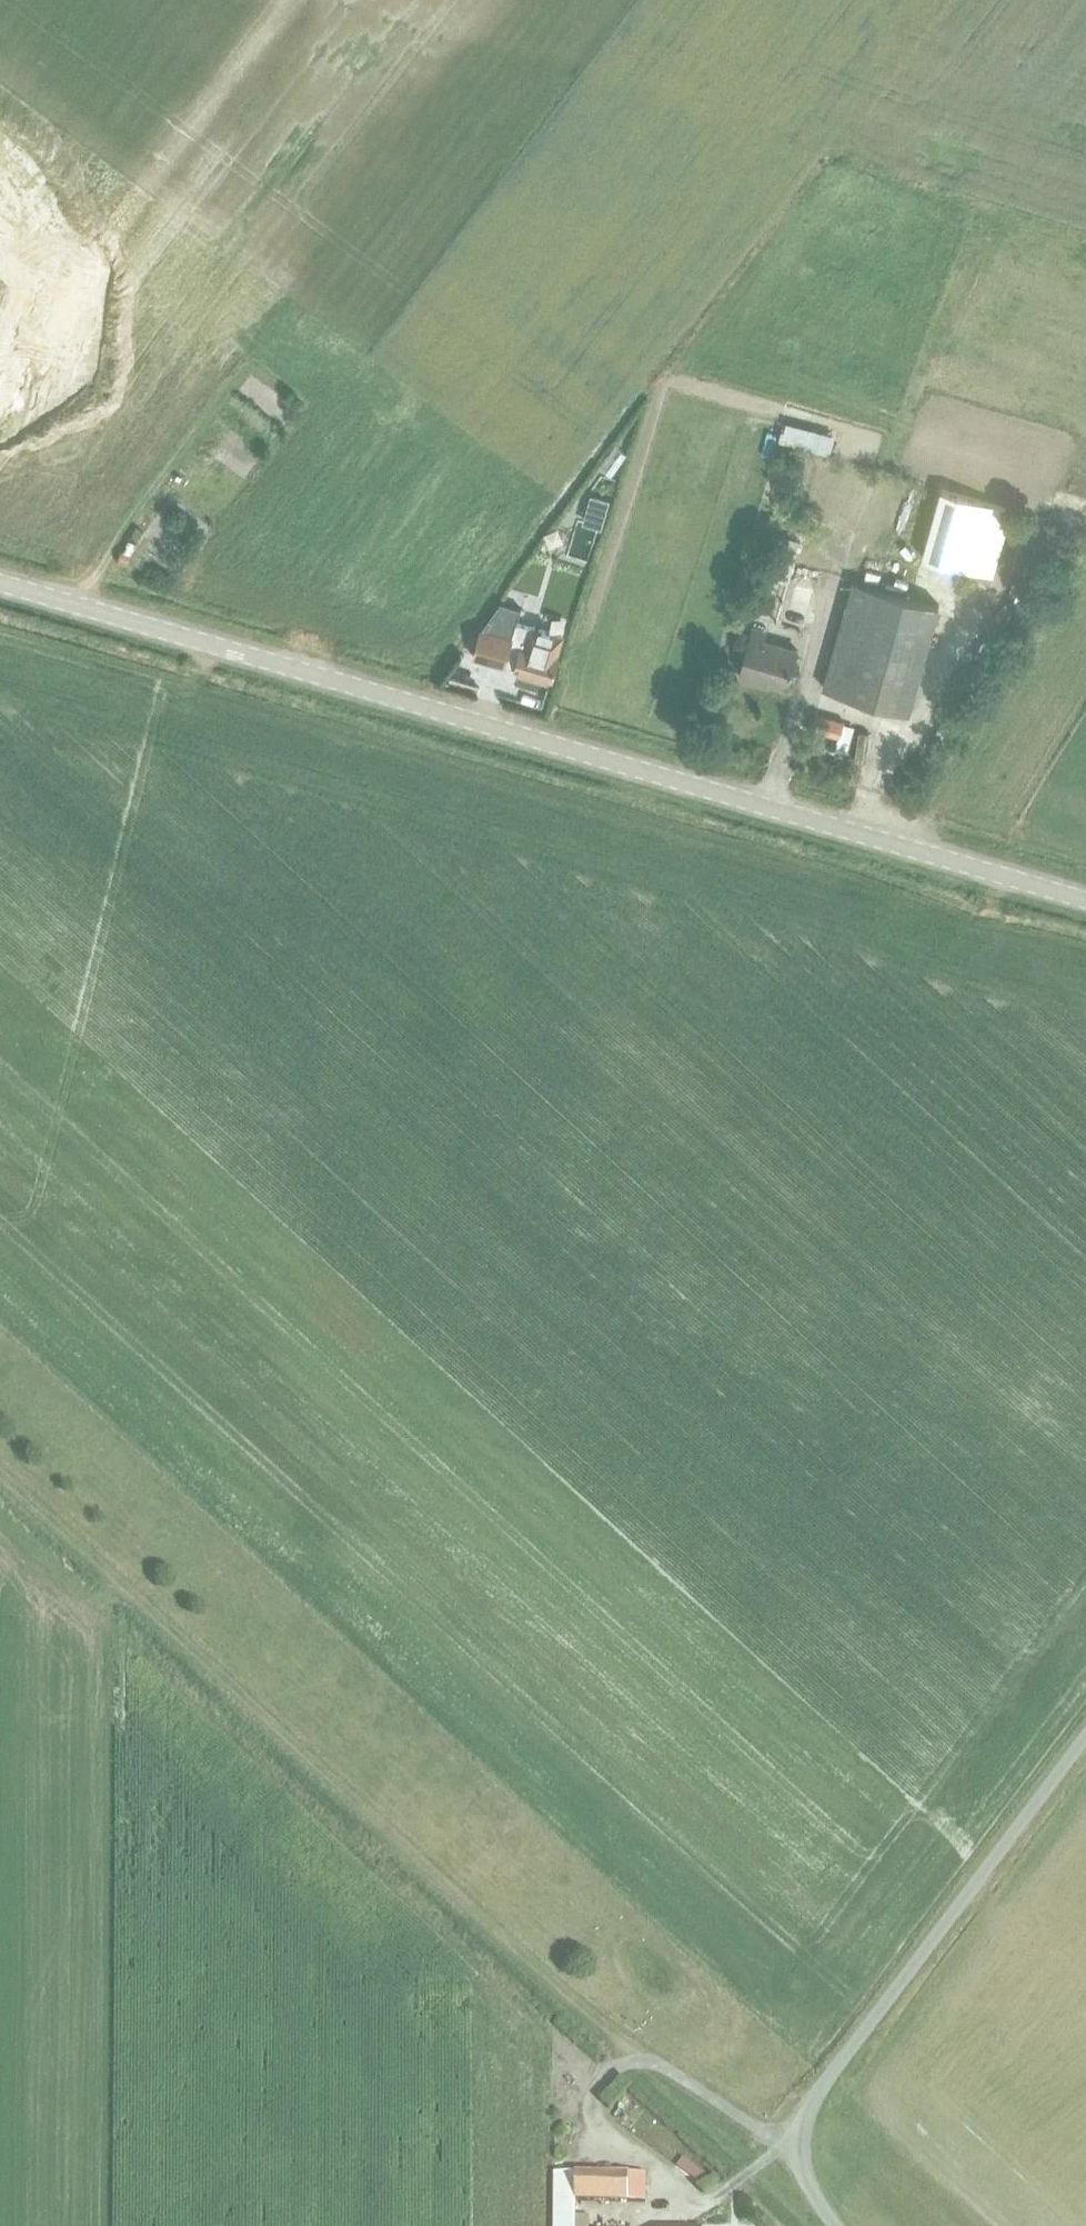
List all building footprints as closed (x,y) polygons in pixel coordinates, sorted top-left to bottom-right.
[(835,448),(839,427),(816,423),(813,443),(835,448)] [(596,489),(588,517),(604,522),(612,494),(596,489)] [(1012,509),(940,489),(922,556),(994,577),(1012,509)] [(798,546),(775,539),(765,577),(788,583),(798,546)] [(934,602),(854,580),(824,687),(903,710),(934,602)] [(475,656),(506,665),(516,667),(558,679),(564,657),(561,656),(567,635),(520,621),(525,606),(503,600),(482,628),(475,656)] [(758,678),(787,686),(798,650),(763,640),(766,632),(753,629),(740,676),(757,681),(758,678)] [(811,728),(840,737),(844,721),(816,713),(811,728)] [(687,2155),(680,2167),(702,2180),(709,2168),(687,2155)] [(646,2175),(554,2173),(553,2225),(575,2225),(576,2201),(646,2202),(646,2175)]
